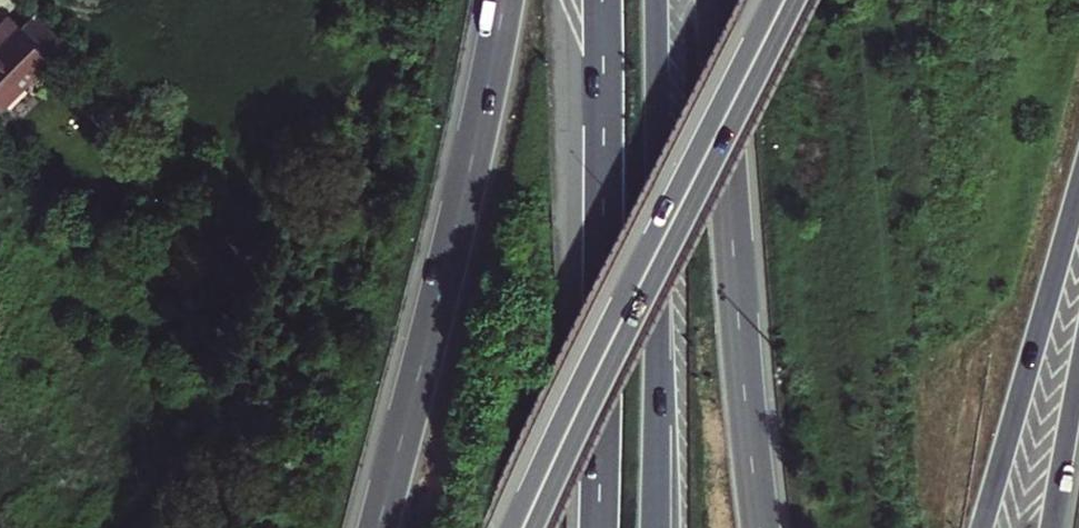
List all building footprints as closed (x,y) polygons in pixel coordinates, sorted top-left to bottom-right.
[(46,55),(7,13),(0,20),(0,98),(46,55)]
